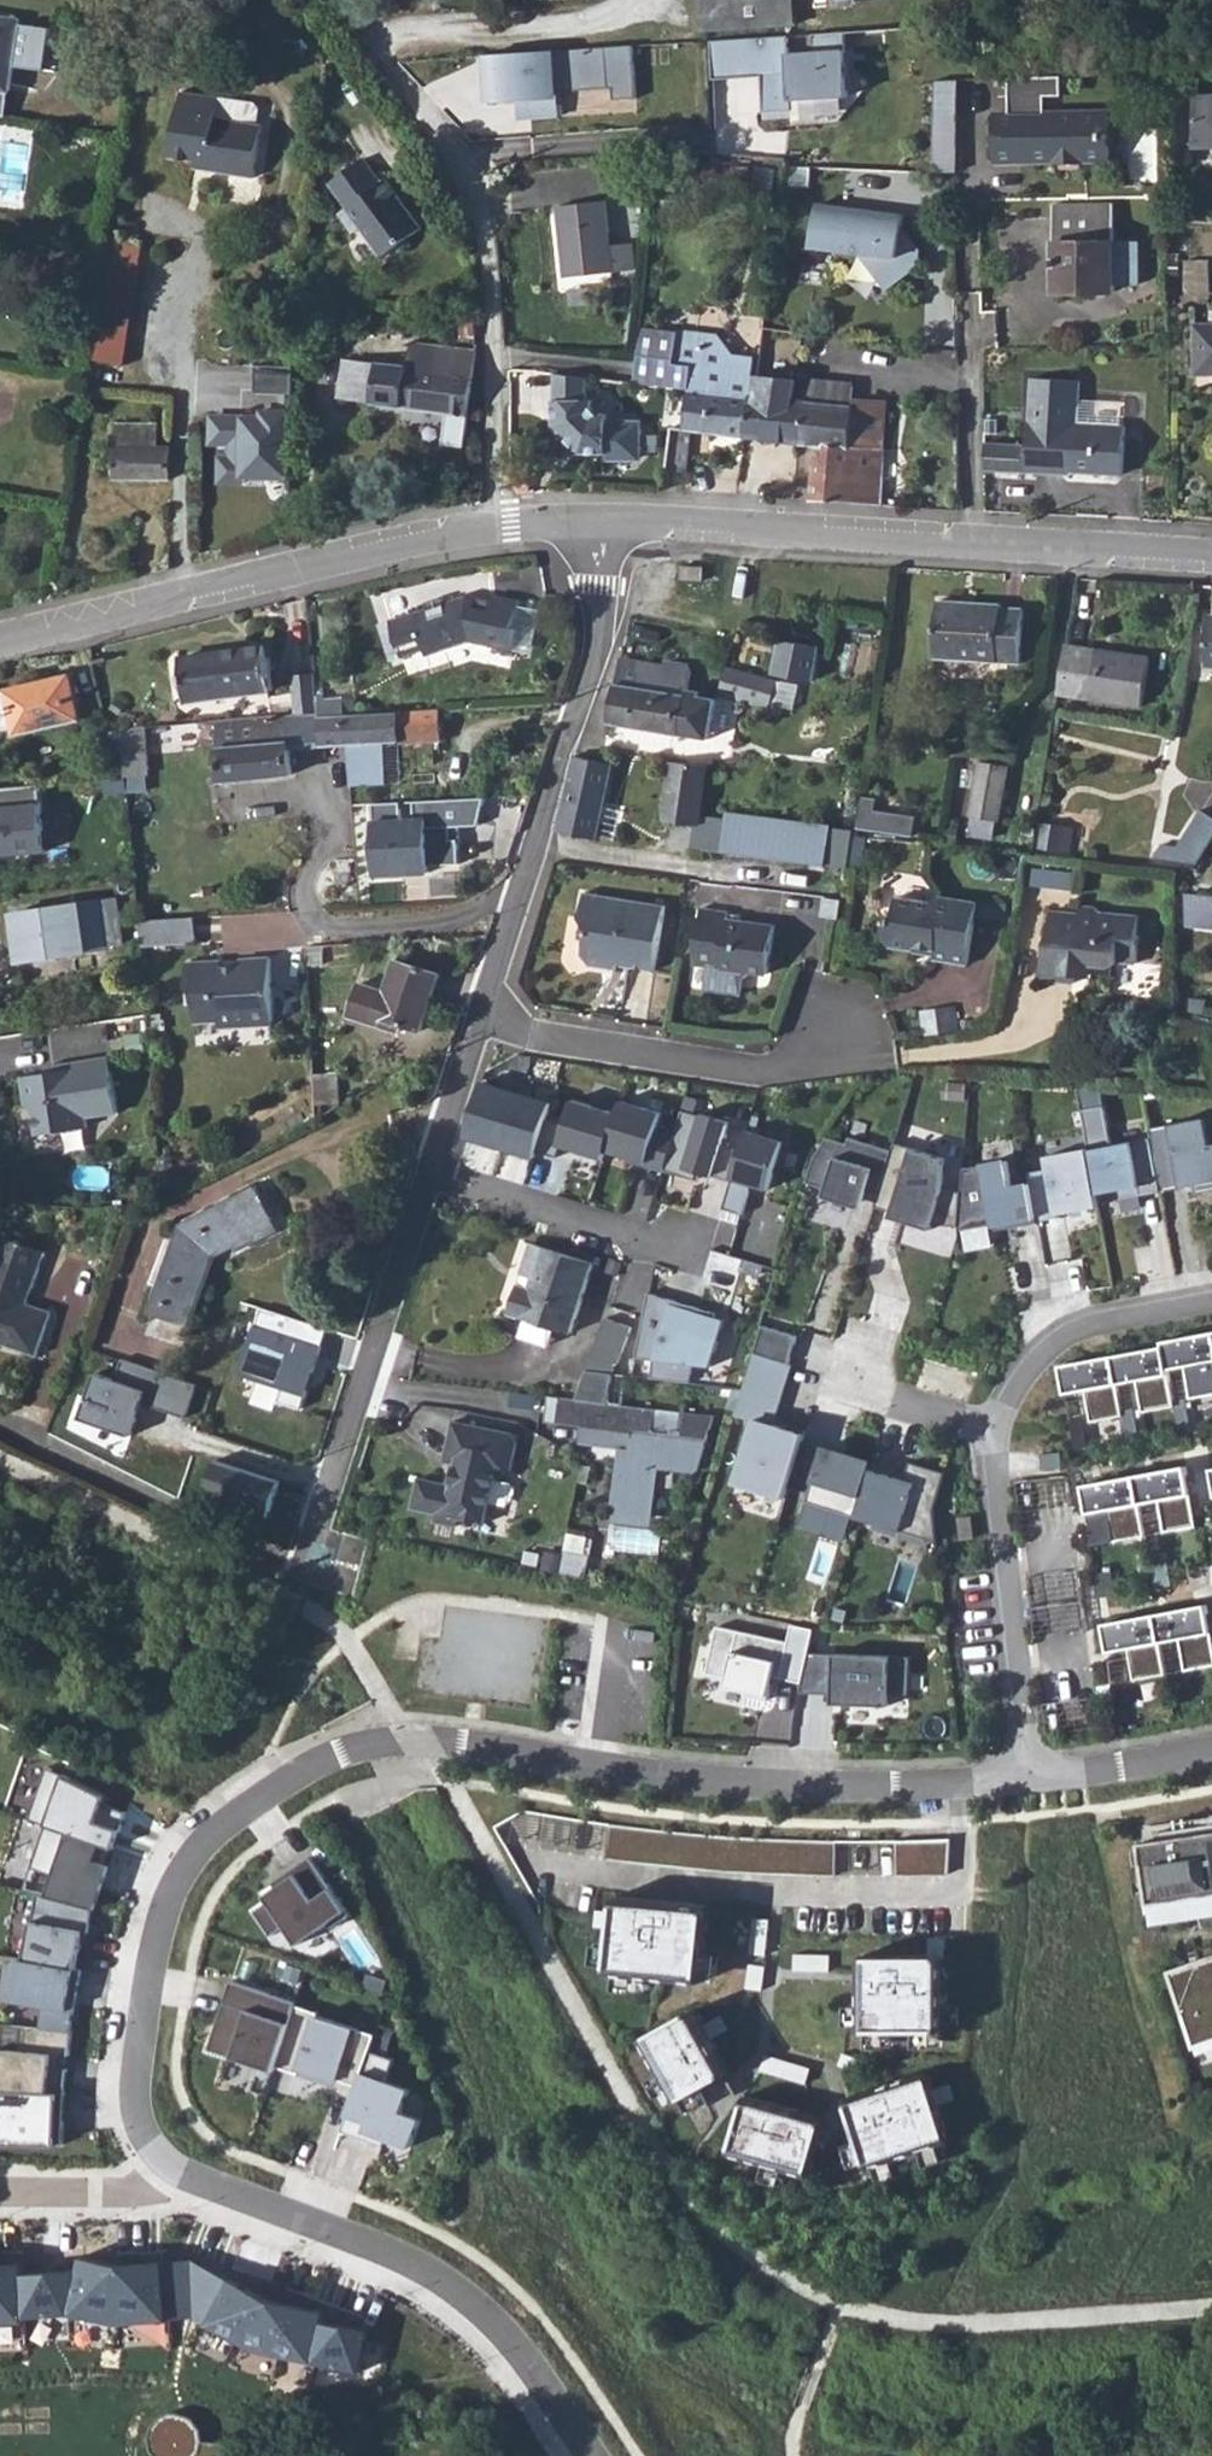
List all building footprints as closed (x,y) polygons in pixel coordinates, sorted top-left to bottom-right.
[(702,30),(793,23),(791,0),(701,0),(702,30)] [(5,119),(12,66),(39,69),(45,28),(19,25),(20,18),(0,15),(0,118),(5,119)] [(786,36),(706,38),(710,79),(762,75),(763,109),(793,106),(790,96),(847,92),(843,31),(811,34),(812,46),(786,48),(786,36)] [(631,45),(482,50),(484,101),(518,100),(520,119),(562,113),(561,94),(613,87),(614,97),(635,95),(631,45)] [(1050,77),(996,79),(997,99),(1050,97),(1050,77)] [(924,114),(925,119),(925,171),(937,171),(951,171),(950,119),(951,80),(924,81),(924,114)] [(258,103),(221,98),(181,92),(170,164),(211,170),(211,178),(272,188),(280,131),(259,128),(262,109),(258,103)] [(1192,146),(1211,146),(1211,93),(1191,93),(1192,146)] [(1099,112),(984,115),(985,164),(1044,162),(1058,147),(1073,161),(1100,160),(1099,112)] [(380,182),(362,157),(329,183),(346,207),(339,212),(353,231),(360,226),(382,255),(420,227),(385,178),(380,182)] [(685,180),(747,182),(747,164),(686,161),(685,180)] [(557,204),(564,274),(634,266),(631,241),(610,244),(605,199),(557,204)] [(893,213),(807,202),(802,244),(850,250),(879,286),(911,260),(912,250),(892,225),(893,213)] [(1053,202),(1052,290),(1112,288),(1112,282),(1136,282),(1136,240),(1112,239),(1112,202),(1053,202)] [(107,239),(89,359),(124,365),(141,244),(107,239)] [(1211,291),(1211,281),(1211,259),(1189,259),(1189,291),(1211,291)] [(1197,371),(1211,371),(1211,321),(1195,322),(1197,371)] [(677,385),(747,392),(749,372),(750,365),(751,354),(726,351),(705,326),(672,322),(671,330),(635,326),(630,357),(627,379),(677,385)] [(467,415),(475,350),(409,341),(405,366),(340,356),(337,397),(446,412),(442,443),(462,446),(467,415)] [(290,393),(291,366),(252,365),(252,393),(290,393)] [(747,392),(742,433),(799,438),(801,399),(787,397),(789,370),(750,365),(749,372),(747,392)] [(585,374),(552,370),(552,425),(575,448),(579,444),(586,452),(606,452),(606,459),(633,459),(644,449),(643,429),(633,419),(608,418),(608,412),(599,412),(592,405),(592,397),(585,396),(585,374)] [(1081,379),(1033,376),(1030,445),(1005,444),(1004,470),(1073,473),(1073,470),(1126,472),(1127,424),(1079,422),(1081,379)] [(681,427),(690,427),(742,433),(747,392),(677,385),(676,394),(684,395),(681,427)] [(883,407),(847,404),(801,399),(799,438),(814,440),(809,498),(880,504),(882,447),(882,415),(883,407)] [(287,477),(289,412),(261,412),(261,417),(209,417),(208,443),(229,443),(229,458),(218,458),(218,500),(241,499),(242,476),(287,477)] [(115,445),(157,446),(157,426),(115,424),(115,445)] [(667,467),(685,470),(690,427),(681,427),(671,425),(667,467)] [(1004,470),(1005,444),(981,442),(982,469),(1004,470)] [(116,476),(169,477),(169,475),(171,446),(157,446),(115,445),(116,476)] [(716,599),(732,600),(733,587),(717,586),(716,599)] [(391,622),(402,657),(423,650),(425,655),(471,641),(512,649),(517,628),(512,628),(517,601),(494,597),(494,601),(469,596),(391,622)] [(999,604),(948,602),(936,601),(934,626),(932,658),(939,659),(1018,663),(1021,610),(999,608),(999,604)] [(402,657),(391,622),(378,626),(389,661),(402,657)] [(774,675),(812,682),(819,648),(781,641),(774,675)] [(1058,694),(1142,707),(1149,660),(1065,646),(1058,694)] [(181,658),(185,700),(271,690),(267,647),(181,658)] [(608,722),(707,738),(713,700),(688,695),(691,671),(618,659),(608,722)] [(719,695),(743,701),(750,674),(733,670),(725,668),(719,695)] [(743,701),(768,708),(774,680),(750,674),(743,701)] [(80,718),(70,676),(6,690),(8,696),(0,697),(0,729),(14,726),(15,733),(80,718)] [(775,701),(793,708),(802,684),(784,677),(775,701)] [(318,711),(315,678),(290,681),(293,713),(318,711)] [(214,720),(220,780),(290,773),(289,747),(440,740),(439,709),(318,713),(318,711),(293,713),(289,714),(214,720)] [(123,776),(125,791),(151,789),(148,773),(150,773),(146,726),(119,729),(123,776)] [(558,830),(595,838),(611,764),(574,757),(558,830)] [(700,826),(707,766),(670,762),(662,821),(700,826)] [(971,833),(991,836),(993,821),(997,821),(1007,767),(980,762),(972,817),(974,817),(971,833)] [(44,850),(40,786),(0,789),(0,855),(44,850)] [(480,799),(371,803),(376,880),(431,874),(428,864),(458,864),(454,829),(479,822),(480,799)] [(860,828),(916,833),(918,808),(862,804),(860,828)] [(1180,845),(1171,860),(1196,864),(1211,838),(1211,817),(1202,810),(1180,845)] [(721,852),(825,866),(830,827),(725,814),(721,852)] [(1154,857),(1171,860),(1180,845),(1164,842),(1154,857)] [(613,963),(626,964),(654,969),(664,903),(584,889),(580,915),(587,927),(582,953),(588,963),(613,967),(613,963)] [(1181,893),(1181,926),(1211,929),(1211,896),(1181,893)] [(927,900),(893,895),(889,919),(882,918),(878,937),(886,947),(911,949),(912,946),(931,949),(930,959),(963,965),(970,917),(973,902),(936,897),(927,900)] [(14,913),(22,960),(108,947),(105,926),(116,924),(112,898),(14,913)] [(1006,907),(973,902),(970,917),(1003,922),(1006,907)] [(773,922),(725,916),(726,910),(698,907),(692,961),(717,964),(722,971),(744,975),(752,970),(767,971),(773,922)] [(1073,977),(1108,981),(1109,968),(1134,972),(1139,943),(1134,939),(1137,922),(1100,919),(1096,913),(1078,912),(1077,920),(1049,917),(1046,944),(1043,946),(1037,984),(1072,988),(1073,977)] [(162,942),(192,941),(190,917),(160,919),(162,942)] [(137,920),(140,944),(162,942),(160,919),(137,920)] [(217,1035),(273,1031),(268,959),(183,964),(185,995),(191,1002),(193,1030),(216,1028),(217,1035)] [(350,1016),(396,1031),(399,1023),(420,1030),(439,973),(395,959),(385,990),(362,982),(350,1016)] [(949,1008),(918,1012),(921,1035),(951,1031),(949,1008)] [(58,1069),(22,1075),(27,1101),(35,1108),(38,1133),(89,1125),(88,1115),(119,1110),(110,1055),(57,1063),(58,1069)] [(317,1102),(340,1100),(338,1070),(315,1071),(317,1102)] [(552,1097),(482,1076),(464,1134),(536,1154),(541,1138),(552,1097)] [(554,1091),(552,1097),(541,1138),(602,1152),(604,1148),(615,1109),(554,1091)] [(620,1095),(615,1109),(604,1148),(667,1169),(678,1128),(656,1123),(660,1108),(620,1095)] [(733,1119),(684,1108),(678,1128),(667,1169),(697,1177),(699,1171),(734,1180),(743,1148),(724,1143),(733,1119)] [(1081,1113),(1088,1150),(1095,1189),(1113,1186),(1114,1193),(1116,1202),(1160,1193),(1160,1192),(1150,1140),(1111,1147),(1103,1108),(1081,1113)] [(1150,1140),(1160,1192),(1188,1187),(1189,1195),(1211,1190),(1211,1146),(1208,1146),(1203,1120),(1148,1130),(1150,1140)] [(734,1180),(727,1205),(746,1211),(754,1184),(774,1187),(786,1139),(749,1128),(743,1148),(734,1180)] [(812,1158),(804,1183),(825,1189),(822,1197),(851,1206),(856,1188),(878,1194),(891,1150),(848,1138),(846,1145),(825,1139),(812,1158)] [(895,1141),(891,1150),(878,1194),(876,1204),(896,1209),(893,1215),(934,1227),(936,1221),(962,1222),(963,1190),(944,1189),(948,1157),(895,1141)] [(1037,1223),(1057,1220),(1057,1217),(1075,1214),(1099,1209),(1095,1189),(1088,1150),(1045,1158),(1047,1172),(1028,1175),(1029,1179),(1036,1219),(1037,1223)] [(1008,1157),(963,1168),(963,1190),(962,1222),(962,1227),(994,1221),(996,1228),(1036,1219),(1029,1179),(1016,1182),(1008,1157)] [(149,1311),(187,1325),(212,1252),(223,1255),(234,1249),(236,1255),(294,1224),(269,1178),(179,1223),(149,1311)] [(0,1235),(0,1236),(0,1344),(35,1356),(50,1312),(26,1303),(44,1251),(0,1235)] [(553,1326),(571,1332),(594,1263),(544,1246),(533,1243),(523,1272),(534,1276),(530,1288),(519,1283),(509,1312),(525,1317),(553,1326)] [(713,1365),(728,1317),(651,1290),(639,1354),(657,1356),(654,1376),(692,1378),(694,1362),(713,1365)] [(332,1325),(264,1306),(242,1371),(285,1386),(281,1399),(303,1405),(332,1325)] [(575,1401),(608,1405),(613,1373),(635,1322),(604,1314),(582,1369),(575,1401)] [(525,1317),(520,1332),(547,1343),(553,1326),(525,1317)] [(1161,1346),(1165,1369),(1185,1365),(1187,1375),(1191,1396),(1211,1392),(1211,1335),(1211,1331),(1160,1341),(1161,1346)] [(1161,1346),(1109,1355),(1115,1383),(1135,1379),(1136,1387),(1141,1411),(1172,1405),(1165,1369),(1161,1346)] [(751,1352),(733,1413),(754,1419),(735,1482),(785,1497),(788,1487),(801,1442),(803,1433),(771,1424),(789,1363),(751,1352)] [(1109,1355),(1057,1364),(1062,1392),(1083,1388),(1084,1395),(1089,1420),(1120,1414),(1115,1383),(1109,1355)] [(97,1371),(82,1413),(133,1432),(144,1399),(190,1415),(199,1383),(125,1356),(116,1377),(97,1371)] [(575,1401),(548,1397),(546,1420),(558,1421),(558,1425),(582,1428),(580,1444),(629,1453),(628,1466),(623,1465),(617,1515),(651,1519),(659,1469),(698,1474),(715,1418),(686,1415),(684,1432),(672,1432),(671,1436),(653,1434),(656,1411),(608,1405),(575,1401)] [(511,1435),(451,1422),(444,1456),(455,1459),(449,1486),(417,1479),(410,1510),(434,1514),(432,1523),(456,1528),(458,1520),(485,1526),(497,1475),(502,1476),(510,1471),(516,1443),(511,1435)] [(870,1462),(801,1442),(788,1487),(808,1493),(805,1501),(855,1516),(858,1505),(870,1462)] [(271,1510),(281,1479),(217,1459),(207,1491),(271,1510)] [(892,1468),(870,1462),(858,1505),(877,1510),(873,1522),(936,1541),(932,1508),(944,1472),(908,1462),(904,1479),(897,1477),(890,1475),(892,1468)] [(1184,1467),(1132,1476),(1137,1504),(1157,1501),(1163,1533),(1195,1527),(1188,1490),(1184,1467)] [(1132,1476),(1080,1486),(1085,1514),(1105,1510),(1106,1515),(1111,1542),(1143,1536),(1137,1504),(1132,1476)] [(972,1515),(958,1517),(961,1541),(975,1538),(972,1515)] [(588,1556),(561,1551),(556,1574),(583,1580),(588,1556)] [(1153,1615),(1158,1642),(1178,1639),(1184,1671),(1211,1666),(1211,1642),(1209,1628),(1205,1605),(1153,1615)] [(1153,1615),(1101,1624),(1106,1652),(1127,1649),(1128,1655),(1133,1680),(1164,1674),(1158,1642),(1153,1615)] [(716,1626),(705,1673),(726,1677),(724,1685),(744,1690),(743,1695),(766,1700),(771,1676),(800,1683),(807,1653),(813,1629),(791,1624),(787,1642),(716,1626)] [(807,1653),(800,1683),(798,1692),(840,1694),(839,1704),(887,1706),(888,1693),(907,1694),(908,1657),(807,1653)] [(103,1842),(114,1848),(121,1829),(96,1819),(105,1793),(47,1772),(30,1818),(67,1831),(103,1842)] [(1154,1924),(1211,1915),(1211,1815),(1169,1822),(1133,1828),(1135,1844),(1141,1844),(1154,1924)] [(834,1876),(836,1842),(759,1839),(710,1836),(675,1832),(612,1825),(607,1859),(676,1867),(745,1873),(834,1876)] [(96,1862),(103,1842),(67,1831),(52,1878),(37,1873),(31,1893),(37,1895),(93,1912),(98,1914),(113,1867),(96,1862)] [(951,1839),(896,1841),(896,1873),(948,1874),(951,1839)] [(269,1901),(254,1912),(271,1935),(284,1927),(298,1946),(347,1910),(310,1859),(263,1893),(269,1901)] [(81,1967),(93,1912),(37,1895),(22,1958),(81,1967)] [(614,1928),(609,1973),(701,1982),(709,1905),(676,1902),(617,1896),(615,1912),(614,1928)] [(948,1956),(946,1956),(929,1956),(862,1956),(862,1982),(862,2031),(948,2030),(948,1956)] [(1166,1972),(1193,2049),(1211,2042),(1211,1956),(1186,1965),(1166,1972)] [(73,2031),(81,1967),(22,1958),(11,1957),(3,1998),(39,2008),(39,2027),(73,2031)] [(280,2068),(300,2009),(232,1986),(210,2050),(278,2073),(280,2068)] [(359,2085),(370,2051),(376,2034),(300,2009),(280,2068),(338,2086),(340,2079),(359,2085)] [(705,2024),(696,2009),(643,2038),(679,2102),(710,2085),(731,2072),(713,2038),(705,2024)] [(73,2031),(39,2027),(22,2025),(19,2050),(0,2049),(0,2089),(4,2089),(59,2092),(67,2092),(73,2031)] [(367,2132),(415,2147),(425,2116),(405,2110),(412,2088),(391,2081),(397,2060),(370,2051),(359,2085),(349,2115),(370,2122),(367,2132)] [(927,2071),(846,2098),(853,2119),(859,2140),(865,2155),(869,2168),(950,2141),(939,2105),(933,2089),(927,2071)] [(60,2144),(59,2092),(4,2089),(2,2142),(60,2144)] [(825,2117),(746,2095),(729,2154),(808,2176),(819,2138),(825,2117)] [(195,2257),(122,2265),(79,2256),(79,2271),(27,2277),(24,2262),(0,2263),(0,2325),(28,2325),(27,2316),(70,2314),(72,2323),(130,2328),(198,2316),(195,2257)] [(364,2374),(370,2327),(321,2313),(234,2282),(195,2257),(198,2316),(238,2342),(280,2355),(317,2363),(364,2374)] [(156,2412),(154,2455),(202,2455),(204,2414),(156,2412)]
